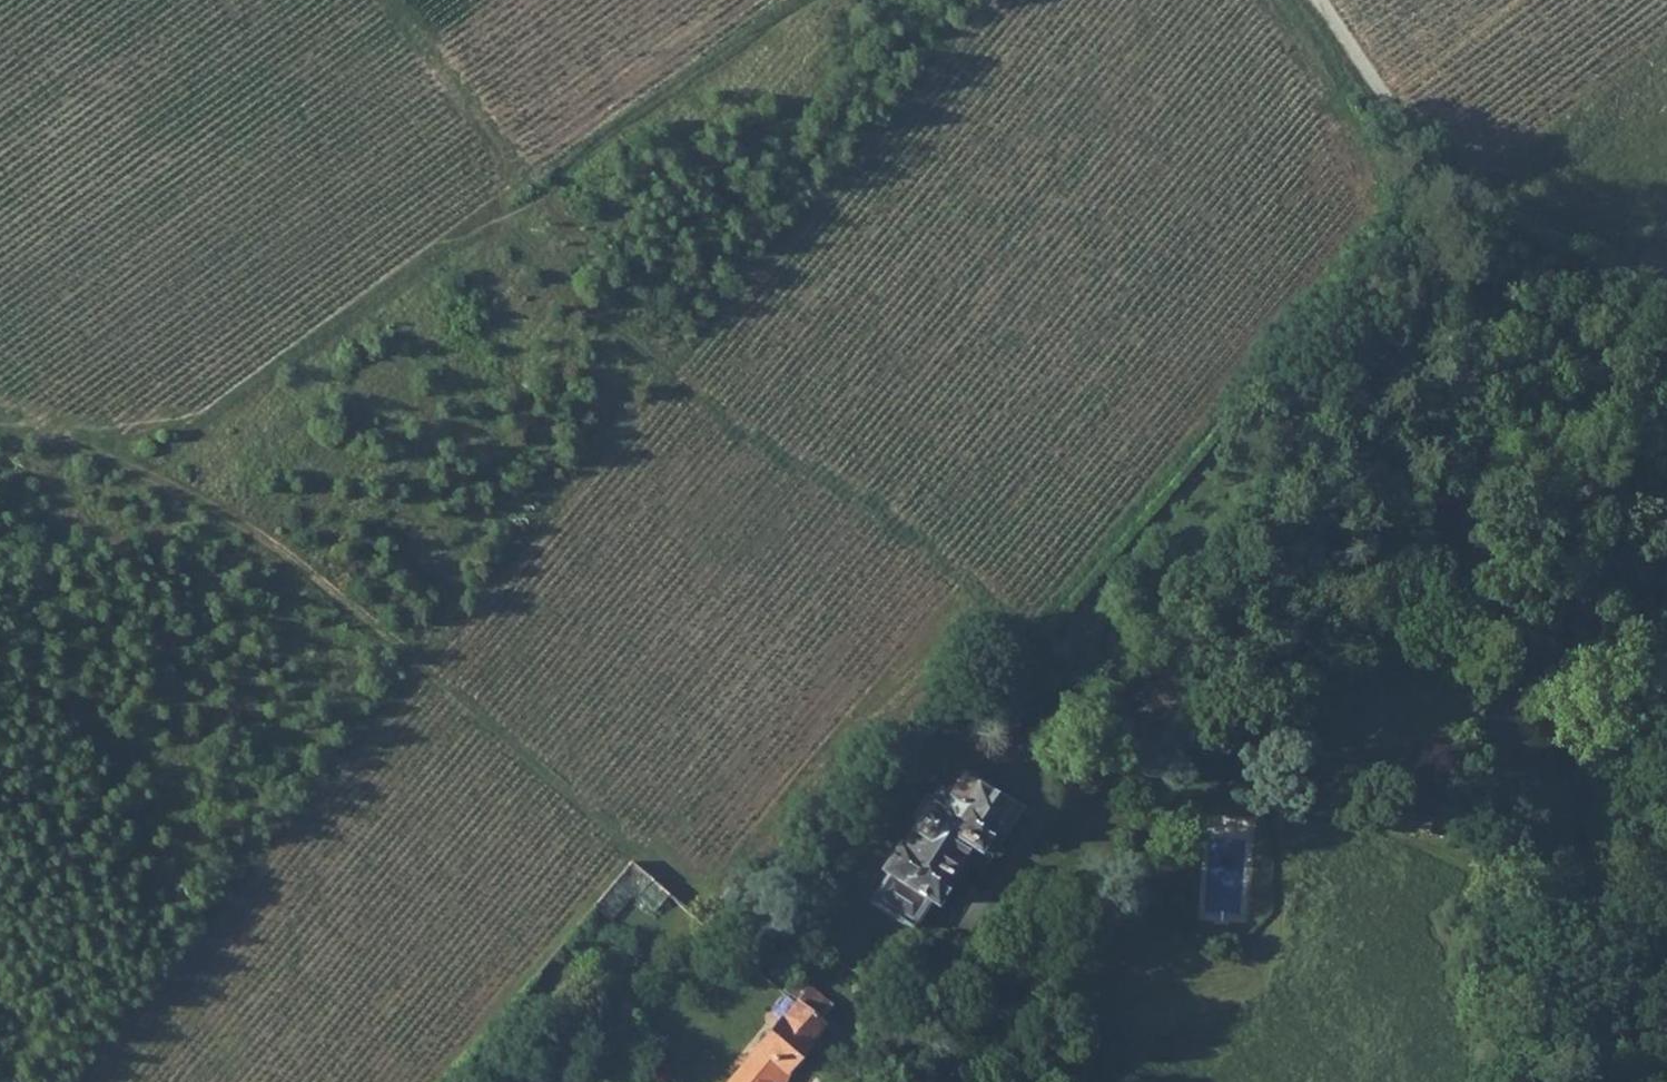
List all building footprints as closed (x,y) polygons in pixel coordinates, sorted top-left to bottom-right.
[(970,794),(963,808),(940,795),(906,847),(901,844),(882,872),(889,876),(872,902),(914,930),(931,902),(937,905),(953,877),(947,874),(963,845),(977,854),(1001,813),(970,794)] [(632,866),(596,911),(615,926),(637,901),(659,915),(673,900),(632,866)] [(790,1075),(827,1027),(799,1005),(736,1081),(775,1081),(784,1071),(790,1075)]
